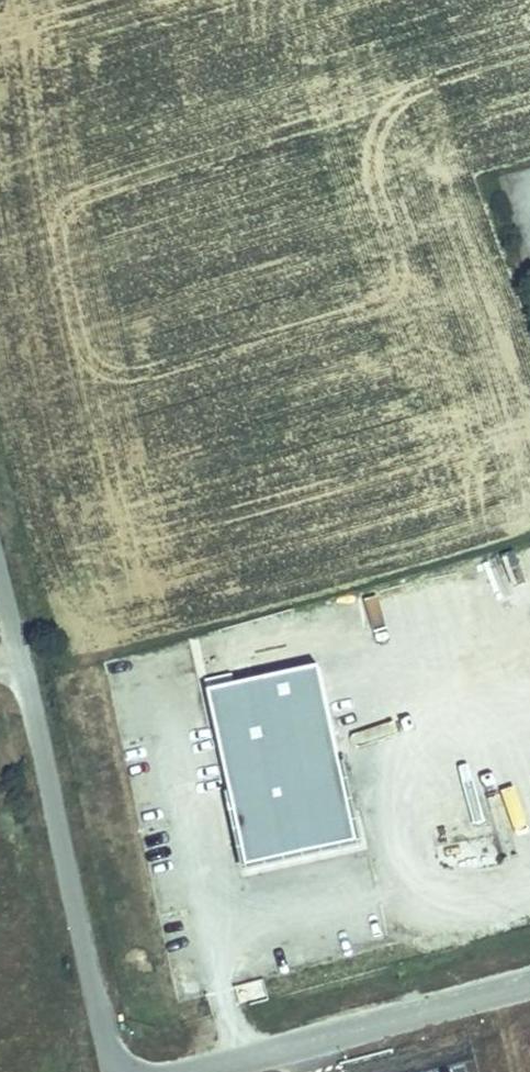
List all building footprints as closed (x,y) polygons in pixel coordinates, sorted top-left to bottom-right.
[(322,657),(204,685),(243,870),(361,845),(322,657)] [(263,984),(239,989),(242,1003),(266,999),(263,984)]
